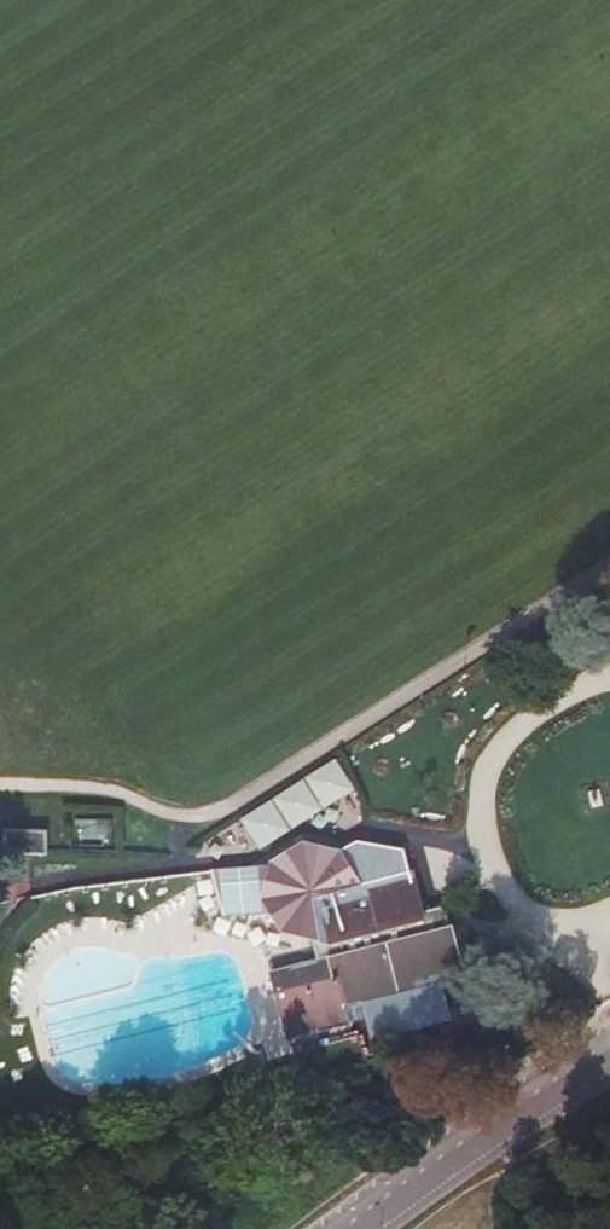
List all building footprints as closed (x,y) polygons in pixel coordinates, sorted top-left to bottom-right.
[(77,818),(77,839),(111,838),(111,817),(77,818)] [(289,1042),(352,1025),(347,1006),(466,975),(454,927),(426,933),(423,922),(426,921),(413,871),(363,882),(344,855),(307,849),(302,851),(277,869),(270,905),(292,935),(315,940),(320,960),(273,972),(289,1042)] [(252,860),(214,869),(226,919),(264,909),(252,860)]
